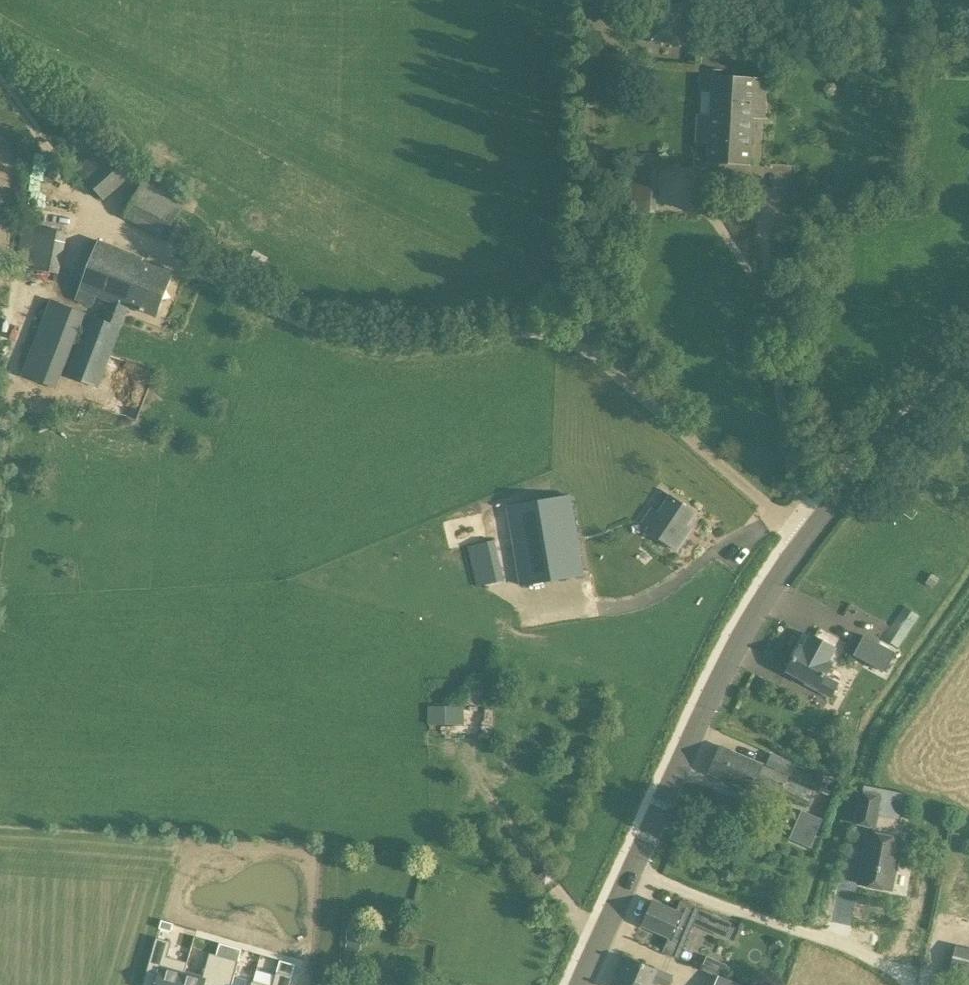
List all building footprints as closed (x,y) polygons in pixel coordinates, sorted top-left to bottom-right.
[(680,45),(682,13),(650,11),(648,43),(680,45)] [(750,164),(753,118),(765,119),(767,85),(754,85),(755,78),(721,76),(721,71),(701,69),(700,89),(712,90),(710,125),(698,125),(697,141),(709,141),(708,161),(750,164)] [(104,200),(131,176),(104,144),(76,169),(104,200)] [(630,211),(634,211),(634,215),(651,216),(651,212),(656,212),(658,165),(654,165),(655,153),(633,152),(632,163),(624,163),(623,195),(630,196),(630,211)] [(121,215),(165,239),(189,195),(146,171),(121,215)] [(28,192),(18,191),(16,205),(26,206),(28,192)] [(15,265),(40,270),(39,276),(49,278),(50,272),(59,274),(68,232),(38,226),(39,222),(25,219),(15,265)] [(92,305),(96,295),(105,299),(101,310),(104,311),(101,318),(89,313),(65,374),(98,387),(130,306),(157,316),(173,273),(142,261),(143,258),(99,241),(76,299),(92,305)] [(57,388),(86,313),(51,299),(21,374),(57,388)] [(520,586),(585,575),(571,494),(506,505),(520,586)] [(686,525),(695,511),(671,495),(659,512),(652,507),(642,522),(649,527),(647,530),(678,550),(692,529),(686,525)] [(468,545),(477,586),(503,580),(494,539),(468,545)] [(931,573),(925,583),(933,588),(939,578),(931,573)] [(903,606),(883,638),(899,648),(919,616),(903,606)] [(787,670),(804,679),(803,681),(832,697),(840,683),(825,675),(832,663),(828,661),(836,647),(812,634),(804,648),(800,646),(787,670)] [(863,636),(853,654),(885,671),(895,652),(863,636)] [(464,704),(428,704),(428,723),(464,723),(464,704)] [(751,790),(755,782),(782,793),(783,789),(809,800),(813,790),(787,779),(789,775),(721,746),(710,772),(751,790)] [(766,764),(786,773),(791,760),(772,752),(766,764)] [(860,791),(854,821),(877,826),(883,796),(860,791)] [(802,809),(790,837),(810,846),(823,818),(802,809)] [(891,889),(901,839),(869,832),(859,882),(891,889)] [(642,924),(665,934),(669,936),(662,952),(678,959),(695,920),(711,926),(710,929),(724,935),(730,923),(700,910),(701,908),(681,899),(675,911),(653,901),(642,924)] [(161,920),(159,928),(171,931),(172,929),(173,923),(162,920),(161,920)] [(361,948),(362,930),(347,929),(346,947),(361,948)] [(143,984),(180,984),(184,971),(165,966),(172,942),(157,938),(143,984)] [(227,945),(220,943),(216,955),(224,957),(227,945)] [(968,979),(968,945),(956,943),(949,974),(968,979)] [(227,945),(224,957),(238,961),(242,949),(227,945)] [(180,984),(216,984),(224,957),(210,953),(203,977),(184,971),(180,984)] [(703,966),(718,972),(723,959),(708,953),(703,966)] [(216,984),(233,984),(232,984),(239,961),(224,957),(216,984)] [(649,984),(651,980),(663,984),(669,984),(673,977),(655,969),(629,958),(624,970),(622,969),(615,984),(649,984)] [(277,972),(292,976),(295,964),(280,960),(277,972)] [(292,976),(277,972),(273,984),(289,984),(292,976)] [(718,975),(714,984),(742,984),(718,975)]
